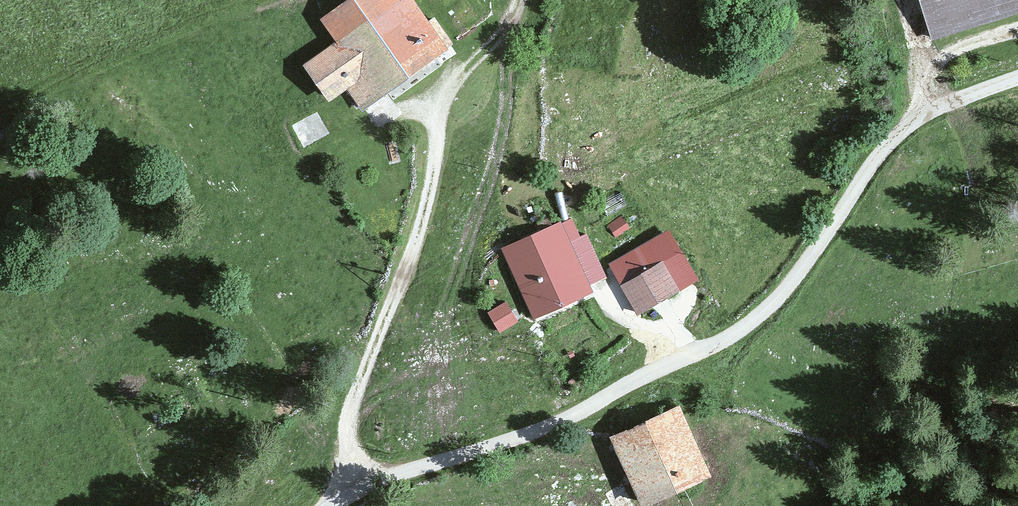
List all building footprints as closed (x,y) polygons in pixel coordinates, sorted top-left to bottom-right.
[(342,10),(390,81),(456,36),(432,0),(358,0),(342,10)] [(956,31),(1017,14),(1017,0),(947,0),(956,31)] [(579,219),(526,244),(553,304),(607,280),(579,219)] [(681,231),(640,259),(665,297),(707,269),(681,231)] [(510,296),(492,308),(505,328),(523,316),(510,296)] [(635,431),(667,495),(726,465),(694,402),(635,431)]
